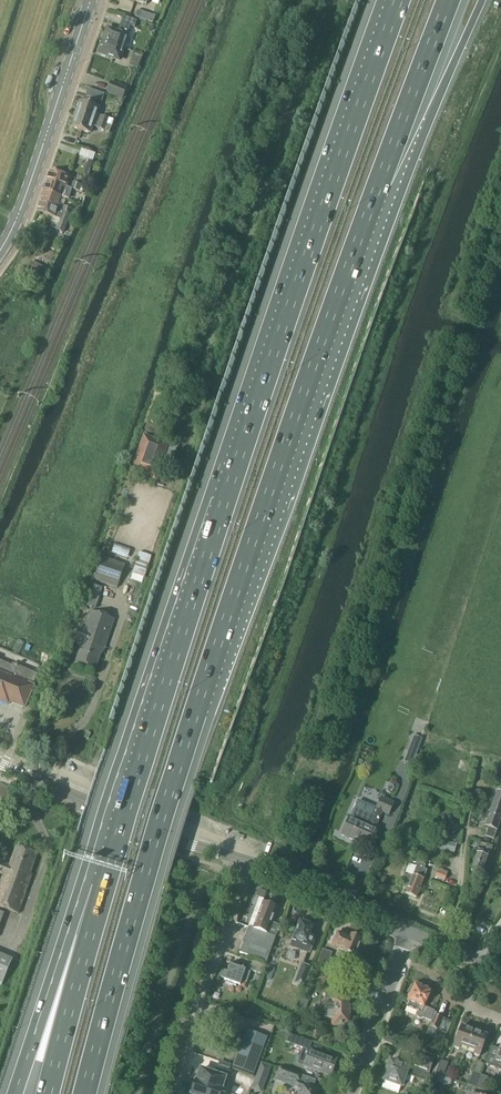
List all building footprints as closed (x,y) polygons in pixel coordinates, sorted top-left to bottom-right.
[(155,17),(137,11),(135,17),(153,23),(155,17)] [(118,33),(107,29),(103,42),(125,49),(130,35),(128,34),(130,27),(134,28),(136,22),(123,18),(118,33)] [(98,55),(121,62),(125,49),(103,42),(98,55)] [(127,87),(110,82),(106,94),(123,100),(127,87)] [(100,108),(80,102),(76,115),(112,127),(114,120),(101,116),(97,115),(100,108)] [(112,127),(76,115),(72,128),(91,134),(93,127),(97,128),(97,129),(109,133),(112,127)] [(70,178),(50,172),(47,182),(67,188),(70,178)] [(44,192),(61,198),(65,199),(69,189),(67,188),(47,182),(44,192)] [(73,182),(70,189),(82,193),(84,188),(81,187),(81,185),(73,182)] [(40,202),(63,209),(62,212),(71,215),(71,214),(70,214),(72,209),(63,206),(65,199),(61,198),(44,192),(40,202)] [(51,223),(49,228),(63,233),(71,215),(62,212),(63,209),(40,202),(37,212),(53,217),(50,222),(51,223)] [(37,279),(42,267),(31,262),(26,274),(37,279)] [(169,444),(143,435),(131,472),(156,481),(169,444)] [(139,553),(132,574),(145,578),(151,557),(139,553)] [(125,565),(102,557),(93,581),(117,589),(125,565)] [(102,589),(88,584),(85,594),(83,593),(81,601),(83,601),(82,605),(96,610),(102,589)] [(74,642),(82,645),(76,662),(95,669),(102,649),(104,650),(114,620),(90,612),(84,630),(79,628),(77,632),(78,632),(74,642)] [(8,705),(9,702),(24,709),(34,686),(33,685),(37,674),(12,664),(11,666),(0,661),(0,702),(8,705)] [(412,767),(423,739),(419,738),(413,735),(402,763),(409,766),(412,767)] [(466,747),(456,744),(454,750),(465,753),(466,747)] [(494,766),(489,780),(500,784),(500,768),(494,766)] [(492,805),(490,810),(500,813),(500,793),(497,792),(494,799),(491,797),(489,804),(492,805)] [(351,817),(350,816),(342,836),(370,848),(378,830),(375,828),(382,812),(388,815),(394,803),(381,797),(375,810),(369,825),(365,823),(368,815),(354,809),(351,817)] [(488,829),(485,837),(494,840),(497,832),(500,820),(500,813),(490,810),(484,827),(488,829)] [(456,844),(441,840),(438,850),(454,854),(456,844)] [(18,915),(31,878),(29,878),(37,854),(16,847),(9,866),(0,863),(0,874),(3,875),(3,877),(0,885),(0,908),(18,915)] [(482,875),(488,856),(489,852),(478,848),(471,872),(482,875)] [(418,862),(406,894),(416,898),(423,880),(427,870),(424,869),(425,865),(418,862)] [(253,929),(249,928),(248,928),(275,938),(280,926),(271,923),(277,908),(263,903),(256,920),(253,929)] [(316,937),(311,935),(314,927),(300,921),(290,948),(301,952),(301,951),(304,952),(310,954),(316,937)] [(239,953),(266,963),(275,938),(248,928),(239,953)] [(343,952),(344,951),(355,956),(362,940),(350,935),(349,937),(337,932),(331,946),(343,952)] [(322,949),(317,963),(338,971),(341,963),(330,958),(332,953),(322,949)] [(1,987),(12,961),(3,957),(0,956),(0,987),(1,987)] [(265,966),(252,961),(249,970),(262,975),(265,966)] [(304,988),(311,967),(301,963),(294,984),(304,988)] [(219,977),(227,980),(226,984),(236,988),(237,985),(240,986),(242,982),(247,983),(250,973),(232,966),(230,973),(222,970),(219,977)] [(322,1005),(323,1012),(350,1012),(350,1006),(352,1004),(351,1001),(350,999),(350,998),(341,998),(340,984),(325,985),(325,1005),(322,1005)] [(437,1013),(424,1008),(429,996),(431,997),(426,1007),(434,1010),(440,996),(432,992),(431,995),(430,994),(431,992),(415,985),(408,1001),(409,1002),(407,1007),(418,1012),(417,1013),(417,1015),(418,1017),(419,1019),(422,1019),(424,1018),(432,1022),(430,1027),(431,1027),(429,1032),(435,1035),(437,1030),(447,1034),(452,1022),(436,1016),(437,1013)] [(322,1014),(322,1019),(331,1019),(331,1026),(350,1026),(350,1025),(352,1023),(352,1020),(350,1018),(350,1012),(323,1012),(323,1014),(322,1014)] [(460,1049),(462,1050),(467,1052),(474,1031),(461,1027),(453,1049),(459,1051),(460,1049)] [(246,1030),(232,1067),(253,1075),(267,1038),(246,1030)] [(473,1054),(472,1056),(479,1058),(487,1036),(474,1031),(467,1052),(473,1054)] [(286,1042),(292,1045),(302,1048),(309,1051),(309,1050),(312,1042),(309,1041),(295,1036),(289,1034),(289,1035),(287,1041),(286,1042)] [(486,1065),(500,1071),(500,1047),(500,1050),(492,1047),(486,1065)] [(309,1051),(308,1052),(305,1051),(303,1051),(300,1061),(301,1063),(304,1064),(303,1066),(331,1076),(337,1060),(309,1050),(309,1051)] [(382,1081),(384,1082),(381,1088),(398,1093),(400,1087),(401,1088),(403,1081),(412,1084),(414,1078),(426,1082),(434,1060),(415,1054),(411,1065),(410,1068),(390,1061),(390,1062),(387,1063),(386,1064),(388,1067),(386,1071),(384,1071),(383,1075),(384,1076),(382,1081)] [(443,1077),(448,1063),(440,1060),(435,1074),(439,1075),(443,1077)] [(473,1072),(468,1086),(476,1089),(476,1087),(481,1075),(480,1075),(484,1064),(477,1062),(474,1073),(473,1072)] [(261,1063),(256,1077),(266,1080),(271,1067),(261,1063)] [(318,1091),(306,1087),(307,1085),(301,1083),(303,1076),(279,1068),(275,1080),(298,1089),(298,1090),(301,1091),(299,1093),(317,1093),(318,1091)] [(204,1071),(199,1084),(223,1093),(228,1080),(204,1071)] [(439,1075),(436,1083),(449,1088),(452,1080),(443,1077),(439,1075)] [(481,1075),(476,1087),(476,1089),(483,1092),(488,1078),(481,1075)] [(195,1093),(222,1093),(223,1093),(199,1084),(195,1093)]
